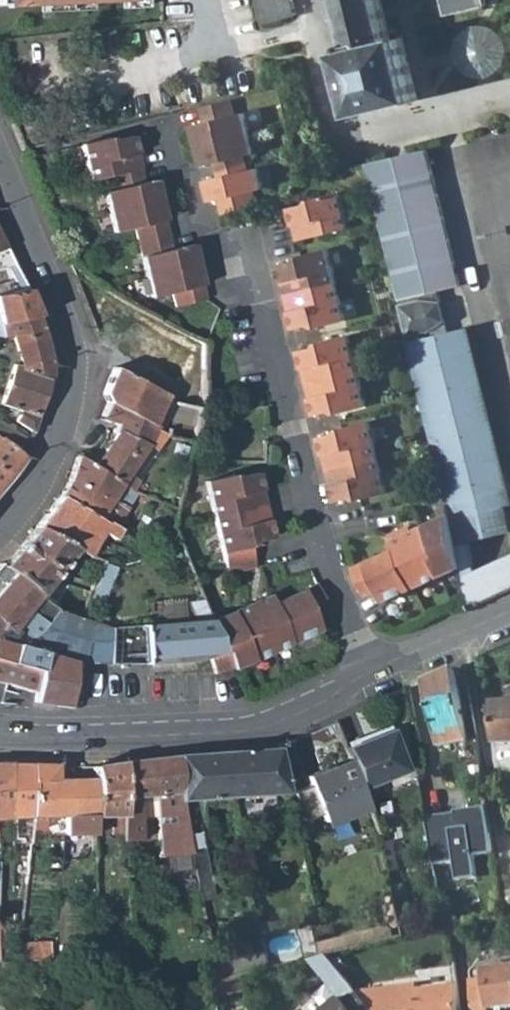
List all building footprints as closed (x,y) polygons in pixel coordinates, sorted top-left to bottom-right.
[(114,5),(114,0),(0,0),(0,9),(114,5)] [(291,0),(260,0),(266,24),(267,25),(296,17),(291,0)] [(350,44),(344,45),(342,47),(343,51),(339,52),(353,114),(417,98),(402,36),(391,39),(381,0),(339,0),(350,44)] [(461,35),(457,44),(457,48),(457,53),(460,61),(465,69),(472,74),(481,76),(490,76),(498,73),(505,67),(509,59),(509,40),(507,33),(500,27),(492,23),(488,23),(483,22),(480,23),(474,24),(466,28),(461,35)] [(213,103),(203,106),(206,121),(194,124),(204,165),(215,162),(218,175),(207,178),(212,202),(220,200),(223,213),(264,204),(260,190),(270,188),(265,165),(255,167),(252,154),(261,152),(252,110),(243,112),(239,97),(230,99),(213,103)] [(165,220),(156,180),(142,182),(136,153),(133,137),(115,141),(108,141),(77,147),(84,176),(111,170),(115,188),(105,191),(114,232),(134,228),(151,298),(171,293),(174,307),(205,300),(193,245),(171,250),(165,220)] [(426,149),(366,164),(400,300),(458,286),(426,149)] [(341,190),(314,196),(308,201),(290,206),(298,240),(350,227),(341,190)] [(345,320),(328,247),(301,253),(296,258),(278,263),(279,266),(293,327),(293,328),(313,323),(319,326),(345,320)] [(11,336),(43,333),(20,271),(8,248),(0,250),(0,337),(11,336)] [(402,307),(423,399),(447,500),(451,518),(508,505),(509,505),(509,498),(469,328),(447,332),(441,303),(424,302),(402,307)] [(17,421),(31,431),(41,402),(50,376),(51,361),(43,333),(11,336),(14,342),(21,366),(12,364),(1,404),(20,410),(17,421)] [(365,406),(348,333),(322,340),(317,345),(298,349),(307,386),(314,415),(333,410),(339,413),(365,406)] [(14,342),(11,336),(0,337),(0,346),(4,346),(4,343),(14,342)] [(108,339),(107,344),(127,351),(129,343),(119,338),(108,339)] [(178,394),(184,369),(163,365),(160,379),(178,394)] [(168,394),(118,367),(116,366),(102,392),(108,402),(152,422),(153,422),(168,394)] [(185,366),(184,369),(178,394),(176,404),(199,410),(203,393),(204,371),(185,366)] [(99,458),(95,455),(89,452),(83,459),(122,484),(148,445),(157,423),(153,422),(152,422),(108,402),(99,419),(115,423),(112,431),(115,433),(99,458)] [(173,415),(197,421),(199,410),(176,404),(173,415)] [(318,435),(334,501),(354,497),(360,500),(386,493),(369,419),(342,425),(337,431),(318,435)] [(25,458),(22,456),(29,441),(0,421),(0,489),(25,458)] [(181,421),(177,435),(192,439),(195,426),(181,421)] [(135,493),(122,484),(83,459),(77,455),(70,480),(61,495),(114,526),(128,505),(135,493)] [(272,538),(256,472),(238,476),(232,474),(205,481),(225,567),(253,560),(250,547),(255,542),(272,538)] [(111,539),(117,528),(114,526),(61,495),(35,526),(74,550),(87,556),(98,533),(111,539)] [(462,565),(458,546),(509,533),(509,514),(508,505),(451,518),(447,500),(436,505),(440,514),(406,529),(404,523),(387,530),(394,546),(350,566),(363,596),(378,590),(382,601),(462,565)] [(40,594),(74,550),(35,526),(3,567),(40,594)] [(466,576),(471,599),(473,605),(509,589),(509,556),(466,576)] [(227,574),(254,567),(253,560),(225,567),(227,574)] [(76,666),(106,664),(149,665),(199,655),(206,653),(222,649),(209,618),(208,615),(104,629),(61,610),(40,594),(3,567),(0,564),(0,638),(5,642),(39,653),(76,666)] [(230,669),(317,630),(312,619),(328,612),(315,582),(269,602),(266,594),(209,618),(222,649),(229,666),(230,669)] [(39,653),(5,642),(0,638),(0,660),(5,661),(37,671),(39,653)] [(210,670),(229,666),(222,649),(206,653),(210,670)] [(7,684),(6,687),(36,694),(37,671),(5,661),(0,660),(0,682),(7,684)] [(467,742),(454,669),(426,680),(439,746),(467,742)] [(498,703),(499,744),(509,744),(509,703),(498,703)] [(390,730),(344,748),(350,761),(360,788),(405,769),(390,730)] [(227,797),(285,793),(275,748),(239,752),(225,753),(227,772),(223,773),(224,782),(226,782),(227,797)] [(177,801),(227,797),(226,782),(224,782),(223,773),(227,772),(225,753),(174,756),(177,801)] [(159,856),(189,851),(184,828),(177,801),(174,756),(122,763),(123,793),(120,794),(121,835),(121,842),(141,842),(140,798),(156,796),(159,856)] [(351,764),(350,761),(334,767),(336,770),(351,764)] [(92,768),(92,780),(52,779),(53,766),(33,765),(31,819),(84,818),(84,835),(94,835),(93,817),(111,816),(111,836),(121,835),(120,794),(123,793),(122,763),(92,768)] [(8,819),(8,818),(11,764),(0,764),(0,819),(8,819)] [(19,850),(29,851),(31,819),(33,765),(11,764),(8,818),(8,819),(21,819),(19,850)] [(360,788),(351,764),(336,770),(334,767),(333,765),(307,776),(310,785),(292,792),(295,800),(304,821),(322,813),(325,821),(346,812),(348,817),(369,808),(360,788)] [(295,800),(290,802),(295,824),(304,821),(295,800)] [(487,807),(426,817),(435,865),(455,862),(457,879),(477,878),(474,856),(493,854),(487,807)] [(193,826),(184,828),(189,851),(193,866),(202,864),(193,826)] [(413,907),(399,910),(402,925),(404,935),(418,933),(413,907)] [(368,931),(356,934),(358,946),(370,943),(368,931)] [(356,934),(317,943),(320,955),(328,953),(358,946),(356,934)] [(358,992),(328,953),(320,955),(308,958),(342,1000),(330,1009),(373,1009),(358,992)] [(471,983),(474,1009),(509,1009),(509,970),(485,973),(486,982),(471,983)] [(458,985),(419,988),(418,985),(358,992),(373,1009),(461,1009),(458,985)]
